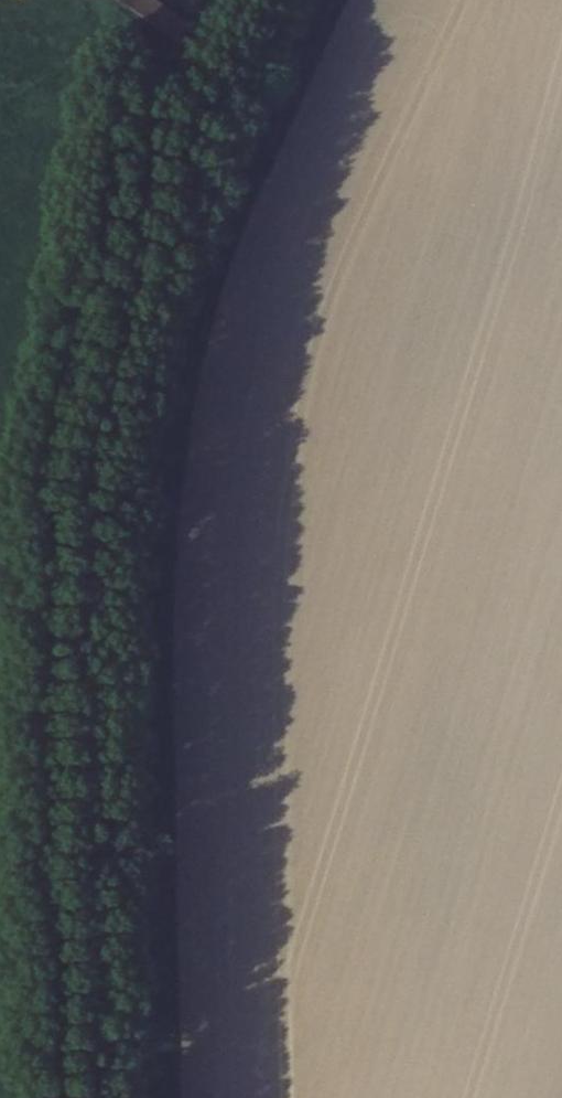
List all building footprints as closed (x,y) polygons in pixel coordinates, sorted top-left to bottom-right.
[(182,46),(191,26),(155,0),(116,0),(182,46)]
